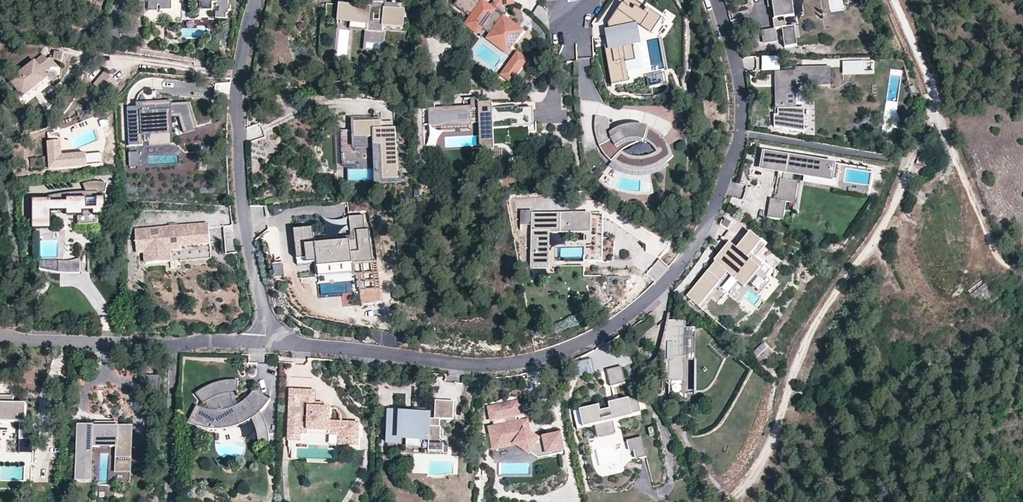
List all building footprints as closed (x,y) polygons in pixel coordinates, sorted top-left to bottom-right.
[(172,1),(167,1),(167,0),(147,0),(147,2),(149,2),(149,12),(158,12),(158,6),(161,6),(161,11),(172,10),(172,1)] [(201,12),(213,12),(213,3),(213,0),(201,0),(201,12)] [(213,3),(217,4),(217,7),(220,7),(220,13),(217,12),(216,19),(227,19),(227,14),(229,15),(229,11),(231,11),(231,6),(229,6),(229,0),(213,0),(213,3)] [(370,3),(370,8),(353,6),(339,5),(337,19),(351,20),(369,22),(368,32),(367,41),(382,42),(383,26),(403,28),(404,11),(398,11),(399,5),(386,4),(386,0),(371,0),(370,3)] [(454,5),(471,18),(466,25),(474,31),(478,25),(482,28),(491,35),(494,32),(512,46),(523,32),(505,18),(495,11),(495,5),(488,6),(481,0),(458,0),(454,5)] [(505,18),(507,14),(506,5),(498,7),(497,0),(494,0),(495,5),(495,11),(505,18)] [(633,44),(650,41),(649,38),(663,20),(634,0),(626,0),(608,25),(610,33),(609,33),(611,44),(605,46),(607,58),(610,57),(612,69),(609,69),(612,86),(627,83),(625,73),(628,73),(626,64),(636,62),(633,44)] [(776,19),(774,19),(775,28),(775,29),(776,29),(783,28),(786,47),(798,45),(795,26),(787,27),(786,18),(795,16),(793,0),(773,0),(776,19)] [(533,13),(542,21),(548,13),(539,6),(533,13)] [(369,22),(351,20),(350,30),(365,31),(368,32),(369,22)] [(659,32),(666,22),(663,20),(649,38),(650,41),(661,39),(659,32)] [(775,29),(775,28),(763,30),(765,43),(777,41),(776,29),(775,29)] [(507,53),(512,46),(494,32),(491,35),(488,39),(507,53)] [(381,52),(382,42),(367,41),(366,51),(381,52)] [(11,82),(24,98),(48,79),(44,74),(53,67),(62,68),(63,54),(55,53),(54,60),(50,59),(48,61),(44,56),(11,82)] [(511,82),(526,61),(518,54),(502,75),(511,82)] [(842,62),(843,76),(874,75),(874,62),(842,62)] [(796,72),(775,72),(775,85),(778,85),(778,107),(794,107),(794,93),(788,93),(788,85),(796,85),(803,84),(828,84),(828,67),(796,68),(796,72)] [(830,67),(828,67),(828,84),(803,84),(803,87),(831,86),(830,67)] [(667,85),(664,70),(657,72),(659,87),(667,85)] [(657,72),(646,74),(649,89),(659,87),(657,72)] [(105,73),(95,86),(108,96),(118,84),(105,73)] [(797,110),(796,85),(788,85),(788,93),(794,93),(794,107),(778,107),(778,85),(775,85),(776,110),(778,110),(797,110)] [(519,108),(492,109),(493,111),(489,111),(489,104),(479,104),(479,99),(471,99),(471,108),(452,109),(452,107),(436,108),(437,110),(435,110),(436,125),(472,124),(479,123),(481,150),(486,150),(486,158),(503,158),(502,149),(494,149),(494,129),(493,126),(534,124),(533,109),(519,109),(519,108)] [(180,118),(182,134),(194,132),(190,104),(172,104),(171,101),(137,103),(137,108),(128,108),(130,146),(143,146),(142,130),(173,129),(172,118),(180,118)] [(436,125),(435,110),(429,110),(430,132),(472,131),(472,124),(436,125)] [(797,110),(778,110),(778,117),(774,116),(775,128),(804,134),(804,110),(797,110)] [(610,119),(595,117),(594,125),(595,133),(597,141),(599,146),(612,140),(613,140),(612,137),(611,134),(610,130),(609,124),(610,119)] [(109,118),(101,120),(106,138),(110,136),(109,118)] [(352,132),(352,126),(378,125),(378,120),(347,121),(347,132),(352,132)] [(399,187),(397,129),(378,130),(378,125),(352,126),(352,132),(347,132),(337,133),(339,168),(352,167),(352,170),(340,171),(341,183),(347,183),(347,172),(372,171),(372,182),(373,182),(373,188),(399,187)] [(632,136),(624,137),(615,139),(613,140),(612,140),(599,146),(600,149),(605,156),(612,162),(617,166),(625,170),(633,172),(641,172),(650,172),(657,169),(665,166),(667,165),(669,146),(666,141),(661,136),(655,132),(648,129),(641,127),(634,126),(631,126),(632,136)] [(613,132),(611,134),(612,137),(613,140),(615,139),(624,137),(632,136),(631,126),(627,127),(620,129),(613,132)] [(617,147),(621,151),(624,149),(633,145),(637,144),(642,143),(637,142),(632,141),(624,143),(619,145),(617,147)] [(102,155),(61,157),(60,142),(46,143),(48,173),(87,171),(87,166),(102,166),(102,155)] [(835,164),(765,152),(762,169),(786,173),(785,181),(780,180),(776,201),(770,200),(767,218),(783,221),(786,203),(794,204),(795,205),(799,183),(793,182),(794,175),(832,181),(832,180),(835,164)] [(138,154),(128,154),(129,168),(139,167),(138,154)] [(582,186),(581,171),(572,171),(573,186),(582,186)] [(785,181),(786,173),(779,172),(778,179),(780,180),(785,181)] [(832,181),(805,176),(803,184),(837,189),(839,181),(832,180),(832,181)] [(87,193),(98,193),(106,193),(108,184),(97,182),(93,182),(89,183),(83,185),(87,193)] [(43,226),(50,227),(50,213),(67,213),(78,213),(78,218),(78,227),(99,225),(99,218),(99,210),(87,210),(87,201),(99,201),(98,193),(87,193),(67,194),(43,198),(30,199),(30,225),(34,225),(43,226)] [(107,201),(99,201),(87,201),(87,210),(99,210),(99,218),(107,217),(107,201)] [(547,268),(548,231),(585,232),(585,259),(599,260),(599,237),(602,237),(603,217),(597,213),(586,213),(586,217),(532,216),(531,267),(547,268)] [(294,230),(297,260),(307,259),(316,258),(317,263),(318,268),(352,264),(373,262),(369,229),(365,230),(363,215),(349,216),(350,232),(356,231),(358,244),(350,244),(350,240),(315,244),(314,240),(313,228),(294,230)] [(212,259),(209,225),(139,231),(140,241),(136,241),(137,253),(146,252),(147,264),(212,259)] [(224,251),(235,251),(233,226),(223,226),(224,251)] [(315,244),(350,240),(350,244),(358,244),(356,231),(350,232),(351,236),(314,240),(315,244)] [(738,249),(737,251),(748,260),(753,253),(758,258),(768,246),(752,232),(738,249)] [(602,262),(602,237),(599,237),(599,260),(585,259),(585,262),(602,262)] [(715,261),(716,263),(687,297),(699,308),(728,275),(745,289),(746,288),(758,298),(774,281),(769,277),(774,271),(758,258),(753,253),(748,260),(737,251),(738,249),(730,243),(715,261)] [(40,269),(59,273),(59,262),(49,261),(40,259),(40,269)] [(62,262),(59,262),(59,273),(64,274),(80,274),(80,260),(70,262),(62,262)] [(352,264),(318,268),(319,277),(353,273),(352,264)] [(686,322),(667,321),(663,345),(663,377),(685,377),(686,361),(686,322)] [(766,350),(762,346),(753,355),(757,359),(766,350)] [(591,360),(577,363),(580,375),(593,373),(591,360)] [(626,385),(622,369),(607,372),(611,389),(626,385)] [(160,386),(159,377),(151,378),(151,387),(160,386)] [(199,393),(196,395),(204,405),(206,403),(209,410),(202,409),(196,406),(188,423),(195,426),(204,429),(214,430),(226,429),(239,426),(251,419),(256,432),(258,443),(269,443),(269,438),(267,429),(265,421),(260,413),(266,405),(270,400),(262,395),(254,390),(251,394),(247,399),(241,404),(238,406),(234,394),(238,394),(238,381),(232,381),(225,382),(211,385),(199,393)] [(358,446),(359,424),(330,422),(330,409),(324,408),(308,408),(308,418),(304,417),(304,408),(305,391),(290,391),(289,438),(300,439),(300,435),(308,435),(308,432),(329,432),(329,436),(339,436),(349,437),(349,446),(358,446)] [(305,391),(304,408),(308,408),(324,408),(325,404),(315,404),(315,392),(305,391)] [(22,422),(21,439),(35,440),(35,423),(28,423),(29,405),(15,405),(15,397),(0,397),(0,421),(22,422)] [(599,408),(579,412),(583,430),(594,428),(597,440),(615,436),(612,421),(640,414),(639,408),(645,407),(643,398),(608,406),(610,413),(605,414),(600,415),(599,408)] [(388,447),(429,449),(429,442),(441,442),(441,427),(440,427),(440,420),(454,420),(454,401),(436,401),(435,420),(430,419),(430,415),(401,414),(401,412),(389,412),(388,447)] [(534,446),(538,440),(530,435),(525,432),(523,422),(518,423),(516,416),(520,415),(517,402),(489,409),(492,421),(504,418),(505,426),(490,429),(495,449),(517,445),(530,453),(534,446)] [(583,430),(579,412),(573,413),(577,431),(583,430)] [(250,434),(256,432),(251,419),(239,426),(244,441),(246,437),(250,434)] [(131,482),(133,428),(118,427),(118,429),(93,428),(93,426),(80,426),(78,481),(91,481),(92,448),(117,449),(116,482),(131,482)] [(564,454),(560,435),(538,440),(534,446),(539,449),(547,448),(549,457),(564,454)] [(338,446),(349,446),(349,437),(339,436),(338,446)] [(636,451),(644,450),(642,441),(627,443),(629,453),(636,451)] [(429,449),(429,452),(444,453),(444,442),(441,442),(429,442),(429,449)] [(547,448),(539,449),(534,446),(530,453),(539,459),(549,457),(547,448)] [(644,450),(636,451),(638,460),(646,458),(644,450)]
